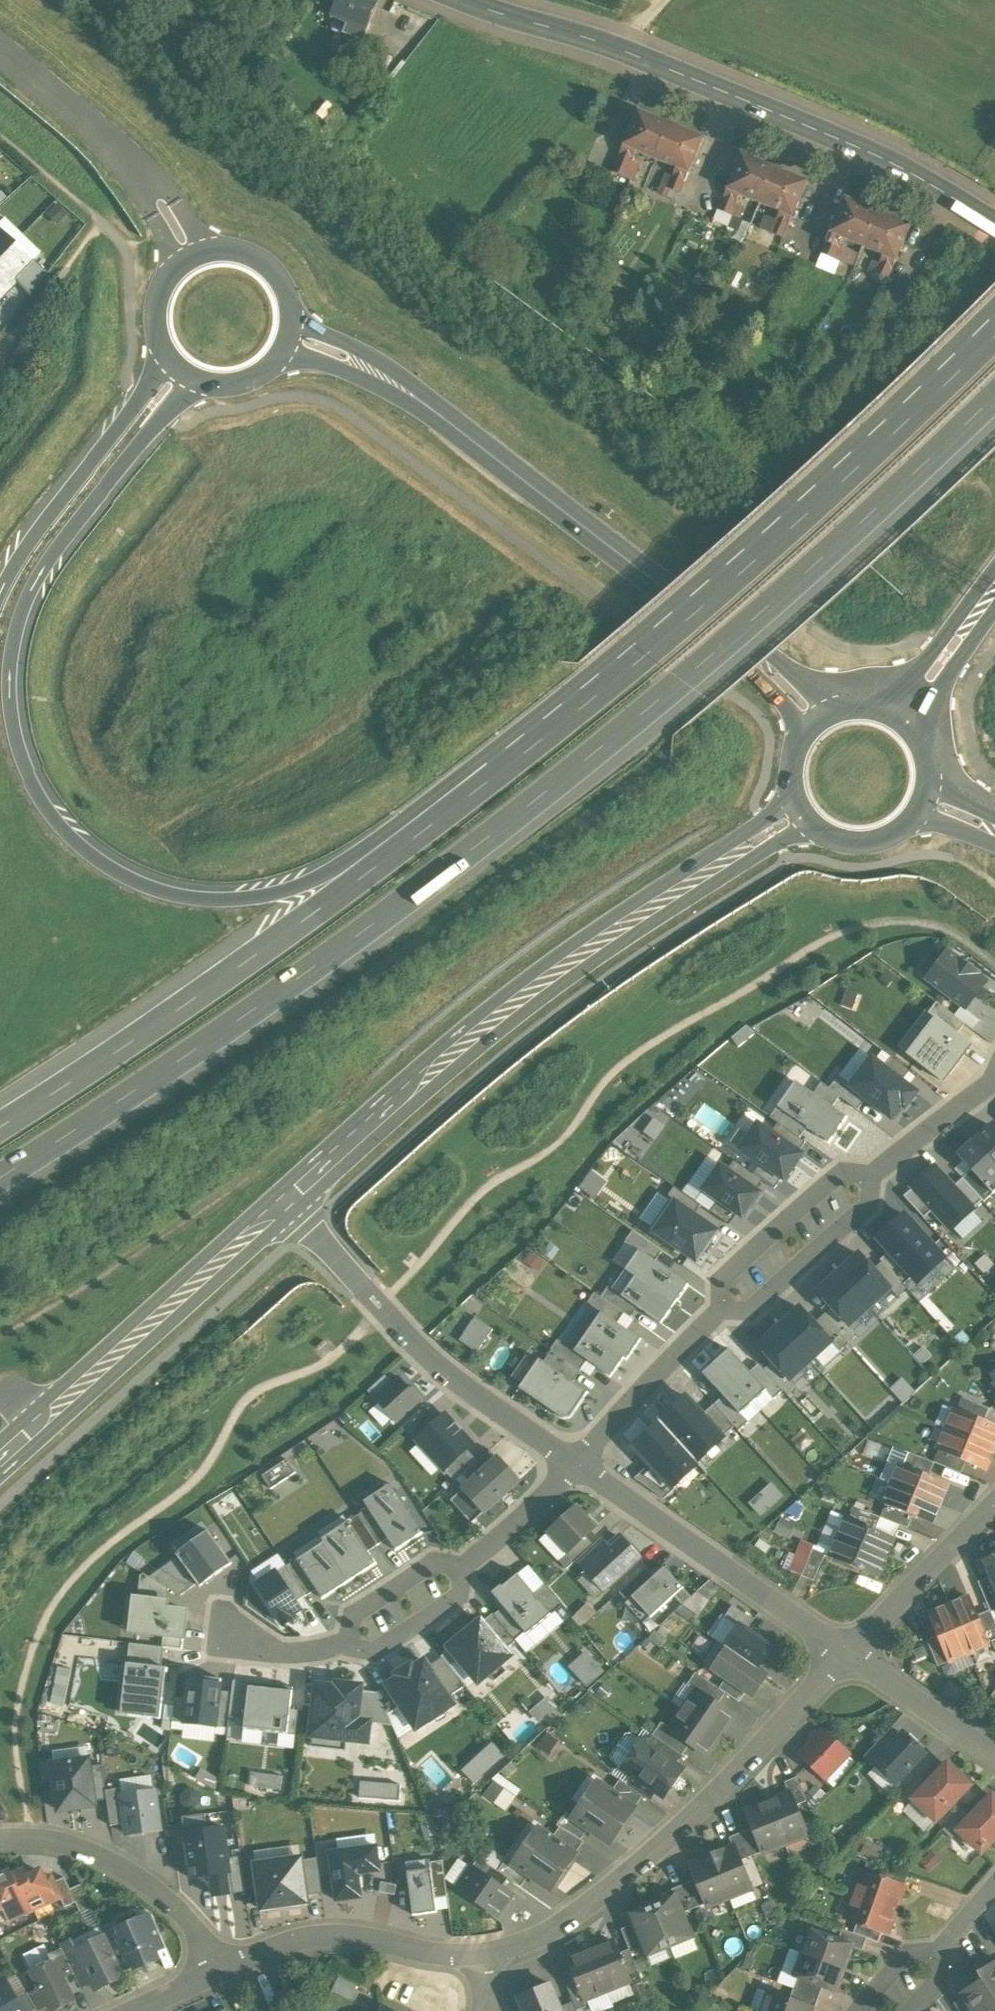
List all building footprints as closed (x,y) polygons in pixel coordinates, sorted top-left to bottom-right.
[(368,0),(338,0),(331,17),(347,24),(343,33),(363,41),(378,4),(368,0)] [(389,56),(361,44),(351,65),(381,76),(389,56)] [(671,125),(638,111),(623,146),(630,148),(656,159),(671,125)] [(703,139),(671,125),(656,159),(682,170),(688,173),(689,173),(703,139)] [(640,163),(626,157),(630,148),(623,146),(612,171),(633,180),(640,163)] [(741,154),(726,189),(727,189),(733,192),(759,203),(774,168),(741,154)] [(807,182),(774,168),(759,203),(785,214),(792,217),(807,182)] [(679,179),(667,174),(658,193),(666,197),(670,189),(680,193),(688,173),(682,170),(680,174),(680,175),(679,179)] [(733,192),(727,189),(714,219),(728,225),(732,215),(739,218),(744,206),(729,200),(731,196),(732,196),(733,192)] [(877,211),(844,198),(830,232),(830,233),(837,235),(863,246),(877,211)] [(910,225),(877,211),(863,246),(889,257),(895,260),(910,225)] [(782,222),(766,215),(761,228),(783,237),(792,217),(785,214),(782,222)] [(847,249),(833,243),(834,239),(835,239),(837,235),(830,233),(822,253),(842,261),(847,249)] [(11,246),(0,236),(0,257),(11,246)] [(11,246),(0,257),(0,297),(14,281),(31,264),(11,246)] [(886,266),(873,260),(868,272),(886,280),(895,260),(889,257),(887,261),(886,266)] [(31,264),(14,281),(30,295),(47,275),(33,262),(31,264)] [(928,979),(966,1007),(985,982),(948,953),(928,979)] [(842,1029),(848,1022),(817,997),(807,1009),(810,1011),(803,1020),(810,1026),(821,1013),(842,1029)] [(939,1020),(957,1035),(965,1025),(937,1003),(929,1013),(939,1020)] [(910,1057),(941,1081),(969,1044),(957,1035),(939,1020),(910,1057)] [(890,1058),(883,1067),(901,1081),(908,1072),(890,1058)] [(866,1099),(891,1119),(901,1106),(905,1108),(916,1093),(901,1081),(883,1067),(872,1059),(850,1087),(866,1099)] [(857,1111),(866,1099),(850,1087),(839,1078),(830,1089),(840,1097),(857,1111)] [(822,1083),(814,1094),(833,1108),(840,1097),(830,1089),(822,1083)] [(804,1088),(786,1113),(807,1128),(829,1144),(847,1118),(833,1108),(814,1094),(804,1088)] [(656,1103),(638,1122),(654,1137),(672,1118),(656,1103)] [(800,1139),(807,1128),(786,1113),(778,1107),(771,1118),(779,1123),(800,1139)] [(772,1134),(799,1153),(806,1143),(800,1139),(779,1123),(772,1134)] [(782,1180),(785,1182),(804,1156),(799,1153),(772,1134),(758,1124),(739,1150),(761,1165),(782,1180)] [(994,1164),(994,1131),(990,1126),(974,1140),(994,1164)] [(974,1140),(958,1155),(972,1171),(993,1194),(994,1193),(994,1164),(974,1140)] [(734,1161),(727,1171),(757,1192),(764,1182),(753,1175),(734,1161)] [(775,1190),(782,1180),(761,1165),(753,1175),(764,1182),(775,1190)] [(721,1167),(704,1191),(718,1201),(737,1215),(742,1218),(760,1194),(757,1192),(727,1171),(721,1167)] [(935,1167),(911,1188),(913,1190),(933,1212),(951,1231),(974,1210),(954,1187),(935,1167)] [(972,1171),(963,1179),(983,1202),(984,1203),(993,1194),(972,1171)] [(963,1179),(954,1187),(974,1210),(983,1202),(963,1179)] [(671,1201),(694,1217),(701,1207),(675,1188),(668,1199),(671,1201)] [(924,1219),(933,1212),(913,1190),(904,1198),(924,1219)] [(671,1201),(650,1230),(697,1262),(717,1233),(694,1217),(671,1201)] [(729,1226),(737,1215),(718,1201),(710,1212),(729,1226)] [(890,1253),(912,1277),(917,1283),(944,1259),(905,1216),(879,1240),(890,1253)] [(639,1251),(656,1262),(663,1253),(633,1232),(626,1242),(639,1251)] [(639,1251),(625,1271),(635,1278),(675,1305),(688,1285),(656,1262),(639,1251)] [(880,1261),(882,1263),(903,1285),(912,1277),(890,1253),(880,1261)] [(859,1255),(839,1274),(869,1307),(890,1288),(873,1270),(859,1255)] [(882,1263),(873,1270),(890,1288),(897,1297),(907,1289),(903,1285),(882,1263)] [(839,1274),(818,1292),(833,1308),(849,1326),(869,1307),(839,1274)] [(661,1324),(675,1305),(635,1278),(621,1297),(639,1309),(661,1324)] [(632,1319),(639,1309),(621,1297),(611,1290),(608,1288),(602,1298),(625,1314),(632,1319)] [(602,1313),(618,1324),(625,1314),(602,1298),(596,1294),(589,1304),(602,1313)] [(800,1308),(780,1327),(811,1361),(832,1342),(815,1324),(800,1308)] [(833,1308),(824,1316),(848,1342),(857,1334),(849,1326),(833,1308)] [(602,1313),(588,1333),(624,1357),(628,1360),(641,1340),(618,1324),(602,1313)] [(824,1316),(815,1324),(832,1342),(839,1350),(848,1342),(824,1316)] [(493,1330),(476,1318),(459,1341),(476,1353),(493,1330)] [(780,1327),(759,1346),(773,1362),(790,1380),(811,1361),(780,1327)] [(611,1377),(624,1357),(588,1333),(575,1352),(588,1361),(611,1377)] [(552,1352),(581,1372),(588,1361),(575,1352),(559,1342),(552,1352)] [(730,1350),(716,1363),(753,1404),(767,1391),(750,1372),(730,1350)] [(544,1363),(573,1382),(581,1372),(552,1352),(544,1363)] [(544,1363),(539,1359),(519,1390),(567,1422),(588,1392),(573,1382),(544,1363)] [(790,1380),(773,1362),(764,1370),(784,1392),(789,1397),(798,1389),(790,1380)] [(742,1414),(753,1404),(716,1363),(704,1374),(724,1396),(742,1414)] [(759,1364),(750,1372),(767,1391),(775,1400),(784,1392),(764,1370),(759,1364)] [(369,1392),(376,1400),(393,1385),(386,1377),(369,1392)] [(393,1385),(376,1400),(396,1422),(420,1401),(400,1379),(393,1385)] [(742,1414),(724,1396),(715,1405),(735,1426),(740,1430),(749,1422),(742,1414)] [(989,1408),(963,1397),(957,1411),(984,1422),(989,1408)] [(660,1422),(662,1424),(699,1463),(725,1439),(723,1437),(703,1416),(685,1398),(660,1422)] [(715,1405),(703,1416),(723,1437),(735,1426),(715,1405)] [(954,1409),(946,1429),(994,1450),(994,1447),(994,1426),(984,1422),(957,1411),(954,1409)] [(417,1441),(440,1421),(430,1410),(408,1430),(417,1441)] [(440,1421),(417,1441),(444,1470),(465,1450),(471,1445),(444,1417),(440,1421)] [(699,1463),(662,1424),(636,1448),(651,1464),(673,1487),(699,1463)] [(994,1450),(946,1429),(937,1449),(940,1450),(966,1461),(985,1469),(994,1450)] [(476,1462),(465,1450),(444,1470),(454,1482),(464,1474),(476,1462)] [(472,1483),(498,1459),(490,1450),(476,1462),(464,1474),(472,1483)] [(966,1461),(940,1450),(934,1463),(961,1474),(966,1461)] [(934,1463),(908,1452),(903,1465),(929,1476),(934,1463)] [(472,1483),(465,1489),(485,1511),(518,1482),(498,1459),(472,1483)] [(664,1500),(675,1489),(673,1487),(651,1464),(636,1478),(664,1500)] [(903,1465),(900,1464),(891,1484),(940,1503),(948,1483),(929,1476),(903,1465)] [(751,1501),(763,1514),(785,1495),(773,1481),(751,1501)] [(940,1503),(891,1484),(883,1504),(886,1505),(912,1516),(931,1523),(940,1503)] [(396,1492),(369,1510),(396,1551),(423,1533),(396,1492)] [(912,1516),(886,1505),(881,1517),(907,1528),(912,1516)] [(577,1506),(549,1532),(568,1553),(586,1536),(596,1527),(577,1506)] [(881,1517),(854,1506),(849,1519),(876,1530),(881,1517)] [(369,1510),(359,1517),(377,1545),(387,1539),(369,1510)] [(359,1517),(349,1523),(367,1552),(377,1545),(359,1517)] [(849,1519),(846,1517),(838,1537),(886,1557),(894,1537),(876,1530),(849,1519)] [(322,1540),(349,1582),(376,1565),(367,1552),(349,1523),(322,1540)] [(209,1531),(176,1555),(179,1558),(198,1584),(200,1588),(232,1564),(209,1531)] [(568,1553),(559,1561),(567,1569),(593,1545),(586,1536),(568,1553)] [(610,1546),(585,1569),(604,1590),(639,1557),(620,1537),(610,1546)] [(886,1557),(838,1537),(829,1557),(877,1577),(886,1557)] [(602,1538),(577,1561),(585,1569),(610,1546),(602,1538)] [(323,1544),(297,1560),(317,1590),(323,1599),(349,1582),(323,1544)] [(803,1545),(792,1571),(802,1575),(813,1550),(813,1549),(803,1545)] [(802,1575),(802,1576),(814,1581),(825,1555),(813,1550),(802,1575)] [(992,1554),(993,1557),(982,1561),(991,1582),(994,1591),(994,1553),(992,1554)] [(198,1584),(179,1558),(152,1578),(169,1590),(181,1596),(198,1584)] [(317,1590),(297,1560),(287,1567),(294,1577),(306,1597),(317,1590)] [(287,1567),(279,1573),(298,1603),(306,1597),(294,1577),(287,1567)] [(683,1589),(664,1568),(653,1578),(628,1602),(626,1603),(645,1624),(675,1597),(683,1589)] [(254,1583),(282,1625),(304,1611),(298,1603),(279,1573),(276,1569),(254,1583)] [(628,1602),(653,1578),(646,1570),(620,1593),(628,1602)] [(518,1573),(493,1593),(528,1636),(553,1615),(535,1594),(518,1573)] [(139,1600),(166,1602),(169,1590),(152,1578),(142,1575),(139,1600)] [(991,1582),(980,1587),(990,1610),(990,1611),(994,1609),(994,1591),(991,1582)] [(545,1585),(535,1594),(553,1615),(563,1607),(545,1585)] [(683,1589),(675,1597),(683,1606),(691,1598),(683,1589)] [(969,1597),(949,1605),(969,1653),(989,1645),(988,1642),(977,1616),(969,1597)] [(134,1599),(130,1631),(163,1634),(182,1636),(185,1611),(168,1609),(169,1603),(166,1602),(139,1600),(134,1599)] [(754,1620),(733,1605),(725,1617),(738,1626),(739,1625),(747,1630),(754,1620)] [(949,1605),(929,1614),(938,1635),(949,1662),(969,1653),(949,1605)] [(504,1608),(495,1616),(515,1640),(524,1632),(504,1608)] [(977,1616),(988,1642),(994,1639),(994,1622),(990,1611),(990,1610),(977,1616)] [(492,1613),(481,1622),(507,1652),(518,1643),(515,1640),(495,1616),(492,1613)] [(724,1646),(738,1626),(725,1617),(711,1637),(724,1646)] [(481,1622),(450,1648),(451,1650),(460,1660),(479,1683),(510,1657),(507,1652),(481,1622)] [(747,1630),(739,1625),(738,1626),(724,1646),(727,1648),(757,1669),(758,1668),(772,1647),(747,1630)] [(182,1636),(163,1634),(162,1647),(181,1648),(182,1636)] [(938,1635),(927,1640),(938,1666),(949,1662),(938,1635)] [(131,1664),(160,1667),(162,1647),(133,1644),(131,1664)] [(757,1669),(727,1648),(713,1669),(726,1679),(746,1692),(752,1697),(767,1675),(758,1668),(757,1669)] [(569,1665),(588,1686),(606,1670),(587,1649),(569,1665)] [(450,1668),(460,1660),(451,1650),(442,1658),(450,1668)] [(442,1658),(429,1667),(449,1697),(466,1686),(450,1668),(442,1658)] [(417,1729),(454,1705),(449,1697),(429,1667),(425,1662),(414,1669),(412,1666),(398,1675),(400,1678),(388,1686),(401,1706),(417,1729)] [(129,1716),(161,1720),(163,1699),(161,1699),(165,1668),(160,1667),(131,1664),(127,1664),(125,1685),(132,1685),(129,1716)] [(719,1689),(696,1672),(687,1685),(696,1691),(697,1690),(718,1704),(725,1693),(719,1689)] [(187,1699),(185,1724),(217,1727),(220,1691),(221,1680),(202,1678),(201,1683),(189,1681),(187,1699)] [(746,1692),(726,1679),(719,1689),(725,1693),(739,1702),(746,1692)] [(246,1719),(250,1687),(233,1685),(232,1692),(230,1717),(246,1719)] [(303,1706),(315,1707),(318,1687),(306,1685),(303,1706)] [(337,1689),(318,1687),(315,1707),(312,1736),(368,1743),(370,1723),(357,1722),(361,1691),(361,1687),(338,1685),(337,1689)] [(273,1689),(250,1687),(246,1719),(245,1730),(287,1735),(290,1710),(293,1688),(273,1686),(273,1689)] [(401,1706),(388,1686),(378,1693),(387,1715),(401,1706)] [(718,1704),(697,1690),(696,1691),(683,1710),(719,1735),(733,1715),(718,1704)] [(220,1691),(217,1727),(229,1728),(230,1717),(232,1692),(220,1691)] [(361,1691),(357,1722),(370,1723),(392,1726),(387,1715),(378,1693),(361,1691)] [(542,1723),(558,1711),(547,1697),(531,1709),(542,1723)] [(185,1724),(187,1699),(174,1698),(172,1723),(185,1724)] [(299,1711),(290,1710),(287,1735),(296,1736),(299,1711)] [(719,1735),(683,1710),(670,1728),(670,1729),(690,1744),(705,1755),(719,1735)] [(690,1744),(670,1729),(670,1728),(661,1722),(653,1735),(682,1755),(690,1744)] [(890,1729),(865,1755),(874,1763),(899,1737),(890,1729)] [(824,1730),(800,1755),(825,1779),(849,1754),(824,1730)] [(899,1737),(874,1763),(895,1784),(924,1754),(903,1733),(899,1737)] [(682,1755),(653,1735),(646,1744),(675,1765),(682,1755)] [(646,1744),(643,1742),(624,1769),(637,1778),(657,1792),(664,1796),(682,1770),(675,1765),(646,1744)] [(492,1745),(464,1772),(474,1783),(502,1756),(492,1745)] [(42,1784),(56,1782),(54,1765),(53,1758),(38,1760),(42,1784)] [(60,1811),(96,1806),(96,1802),(90,1767),(90,1761),(54,1765),(56,1782),(60,1811)] [(928,1784),(914,1799),(936,1820),(969,1785),(947,1764),(928,1784)] [(90,1767),(96,1802),(107,1801),(106,1792),(102,1765),(90,1767)] [(285,1786),(286,1774),(250,1772),(250,1785),(285,1786)] [(509,1809),(522,1787),(498,1773),(485,1795),(509,1809)] [(919,1776),(900,1796),(909,1805),(914,1799),(928,1784),(919,1776)] [(807,1801),(797,1777),(785,1782),(789,1793),(790,1793),(796,1806),(807,1801)] [(657,1792),(637,1778),(631,1788),(643,1796),(650,1801),(657,1792)] [(631,1788),(620,1780),(612,1792),(635,1808),(643,1796),(631,1788)] [(360,1783),(360,1798),(402,1800),(403,1785),(360,1783)] [(612,1792),(604,1787),(589,1809),(582,1804),(573,1817),(573,1818),(588,1829),(610,1844),(635,1808),(612,1792)] [(112,1828),(126,1826),(122,1798),(121,1789),(106,1792),(107,1801),(112,1828)] [(153,1792),(122,1798),(126,1826),(128,1834),(159,1829),(153,1792)] [(789,1793),(768,1802),(785,1844),(808,1835),(796,1806),(790,1793),(789,1793)] [(959,1830),(959,1831),(981,1852),(994,1837),(994,1798),(992,1796),(971,1818),(959,1830)] [(768,1802),(746,1811),(753,1828),(763,1852),(763,1853),(785,1844),(768,1802)] [(962,1809),(943,1830),(952,1839),(959,1831),(959,1830),(971,1818),(962,1809)] [(573,1817),(566,1812),(557,1825),(560,1827),(581,1840),(588,1829),(573,1818),(573,1817)] [(187,1848),(191,1880),(212,1877),(215,1897),(230,1895),(225,1859),(234,1858),(230,1828),(208,1831),(206,1815),(183,1818),(184,1825),(187,1848)] [(174,1850),(187,1848),(184,1825),(171,1827),(174,1850)] [(581,1840),(560,1827),(552,1838),(575,1854),(584,1842),(581,1840)] [(753,1828),(742,1832),(751,1856),(763,1852),(753,1828)] [(751,1856),(742,1832),(729,1838),(733,1847),(734,1846),(740,1861),(751,1856)] [(552,1838),(545,1833),(530,1855),(523,1850),(514,1863),(513,1864),(529,1875),(551,1890),(575,1854),(552,1838)] [(317,1856),(321,1881),(336,1878),(333,1854),(342,1853),(341,1843),(316,1847),(317,1856)] [(733,1847),(724,1850),(712,1855),(730,1898),(752,1889),(740,1861),(734,1846),(733,1847)] [(336,1878),(340,1903),(362,1900),(359,1875),(382,1872),(379,1848),(342,1853),(333,1854),(336,1878)] [(712,1855),(700,1860),(690,1864),(696,1880),(706,1904),(707,1907),(730,1898),(712,1855)] [(317,1856),(299,1859),(304,1896),(322,1894),(321,1881),(317,1856)] [(234,1858),(225,1859),(230,1895),(246,1893),(241,1857),(234,1858)] [(498,1871),(479,1858),(472,1867),(502,1888),(509,1878),(498,1871)] [(529,1875),(513,1864),(514,1863),(507,1858),(498,1871),(509,1878),(521,1887),(529,1875)] [(299,1859),(257,1865),(263,1910),(305,1904),(304,1896),(299,1859)] [(431,1869),(434,1898),(447,1897),(443,1862),(430,1863),(431,1869)] [(502,1888),(472,1867),(458,1888),(498,1915),(512,1895),(502,1888)] [(908,1876),(883,1867),(879,1878),(904,1887),(908,1876)] [(431,1869),(407,1872),(413,1915),(436,1912),(434,1898),(431,1869)] [(40,1872),(27,1877),(24,1870),(13,1876),(29,1912),(61,1897),(54,1882),(51,1876),(45,1879),(42,1872),(40,1872)] [(0,1875),(0,1905),(3,1904),(11,1920),(29,1912),(13,1876),(10,1871),(0,1875)] [(879,1878),(862,1872),(854,1895),(896,1910),(904,1888),(904,1887),(879,1878)] [(65,1877),(54,1882),(61,1897),(65,1907),(76,1902),(70,1889),(65,1877)] [(696,1880),(685,1884),(695,1908),(706,1904),(696,1880)] [(397,1885),(382,1882),(380,1892),(395,1895),(397,1885)] [(82,1884),(70,1889),(76,1902),(80,1911),(93,1906),(82,1884)] [(685,1884),(672,1889),(675,1897),(676,1896),(683,1913),(695,1908),(685,1884)] [(896,1910),(854,1895),(846,1918),(857,1922),(882,1931),(887,1933),(896,1910)] [(675,1897),(653,1906),(669,1946),(693,1937),(683,1913),(676,1896),(675,1897)] [(669,1946),(653,1906),(630,1915),(633,1924),(643,1948),(646,1956),(669,1946)] [(166,1948),(152,1915),(141,1919),(155,1952),(166,1948)] [(155,1952),(141,1919),(119,1929),(121,1934),(108,1939),(124,1972),(135,1967),(136,1969),(158,1959),(155,1952)] [(882,1931),(857,1922),(853,1933),(867,1938),(878,1942),(882,1931)] [(643,1948),(633,1924),(622,1929),(629,1949),(631,1953),(643,1948)] [(102,1926),(72,1940),(77,1950),(85,1968),(96,1990),(126,1975),(124,1972),(108,1939),(102,1926)] [(853,1933),(842,1929),(838,1940),(853,1946),(853,1947),(862,1950),(867,1938),(853,1933)] [(838,1940),(810,1930),(802,1953),(845,1968),(853,1947),(853,1946),(838,1940)] [(77,1950),(72,1940),(61,1946),(62,1949),(75,1973),(85,1968),(77,1950)] [(613,1941),(591,1950),(608,1990),(629,1982),(630,1981),(619,1953),(613,1941)] [(62,1949),(50,1955),(53,1962),(55,1961),(64,1979),(75,1973),(62,1949)] [(631,1953),(629,1949),(619,1953),(630,1981),(629,1982),(631,1987),(643,1982),(631,1953)] [(591,1950),(569,1959),(574,1972),(585,2000),(587,1999),(608,1990),(591,1950)] [(845,1968),(802,1953),(793,1975),(798,1977),(823,1986),(837,1991),(845,1968)] [(53,1962),(33,1972),(40,1988),(49,2006),(52,2010),(74,2000),(64,1979),(55,1961),(53,1962)] [(978,1974),(982,1981),(994,2000),(994,1963),(978,1974)] [(574,1972),(563,1977),(574,2003),(577,2010),(589,2005),(587,1999),(585,2000),(574,1972)] [(353,1995),(356,1980),(337,1977),(334,1991),(353,1995)] [(823,1986),(798,1977),(794,1988),(819,1997),(823,1986)] [(5,1979),(0,1982),(0,2010),(24,2010),(14,1994),(5,1979)] [(962,1994),(964,1997),(973,2010),(994,2010),(994,2000),(982,1981),(962,1994)] [(519,1998),(524,2010),(561,2010),(559,2008),(550,1985),(519,1998)] [(14,1994),(24,2010),(33,2010),(37,2009),(28,1994),(24,1988),(14,1994)] [(28,1994),(37,2009),(38,2010),(39,2010),(49,2006),(40,1988),(28,1994)] [(819,1997),(794,1988),(789,1999),(812,2008),(812,2009),(814,2010),(819,1997)] [(769,1992),(762,2010),(811,2010),(812,2009),(812,2008),(789,1999),(769,1992)] [(954,2003),(959,2010),(973,2010),(964,1997),(954,2003)] [(559,2008),(561,2010),(577,2010),(574,2003),(559,2008)]
